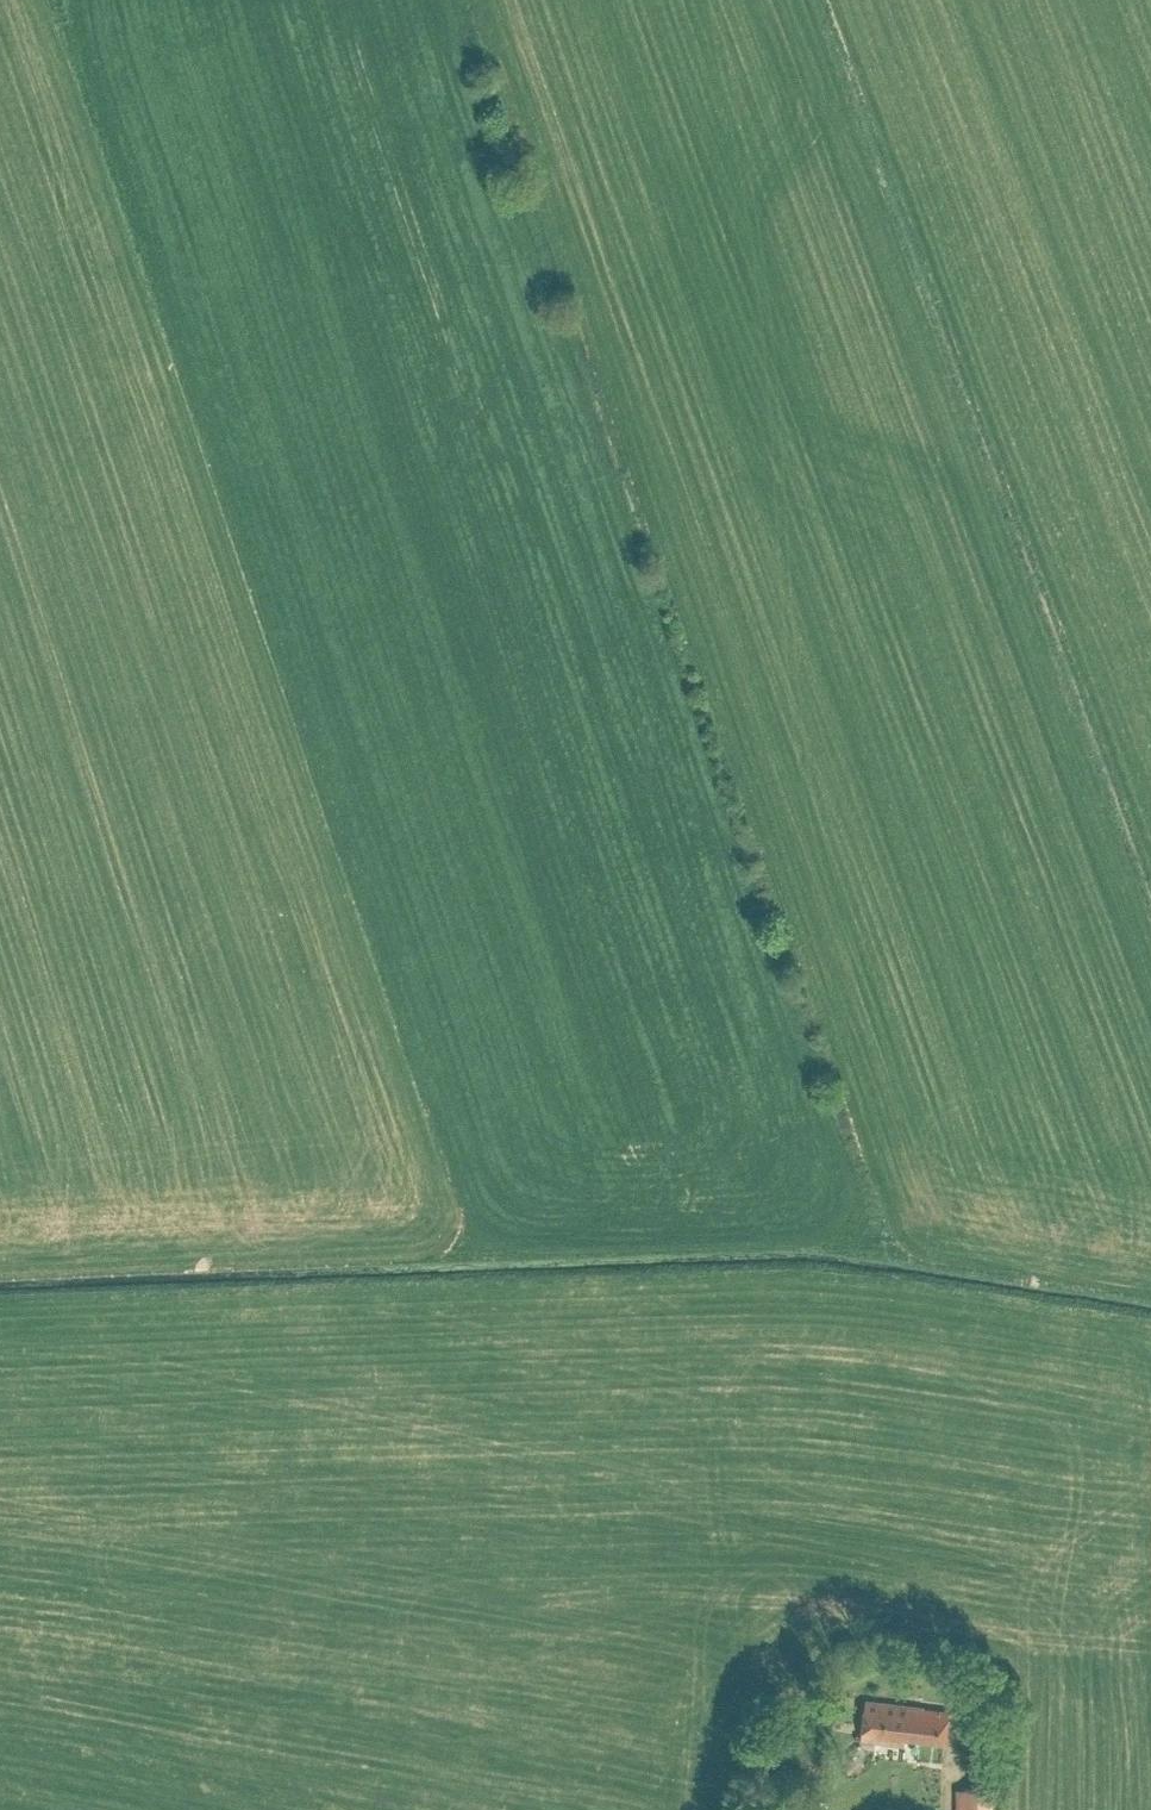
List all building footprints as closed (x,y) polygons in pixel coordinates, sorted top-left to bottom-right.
[(865,1698),(860,1737),(903,1743),(904,1736),(944,1741),(948,1708),(865,1698)] [(963,1788),(964,1809),(991,1809),(990,1787),(963,1788)]
